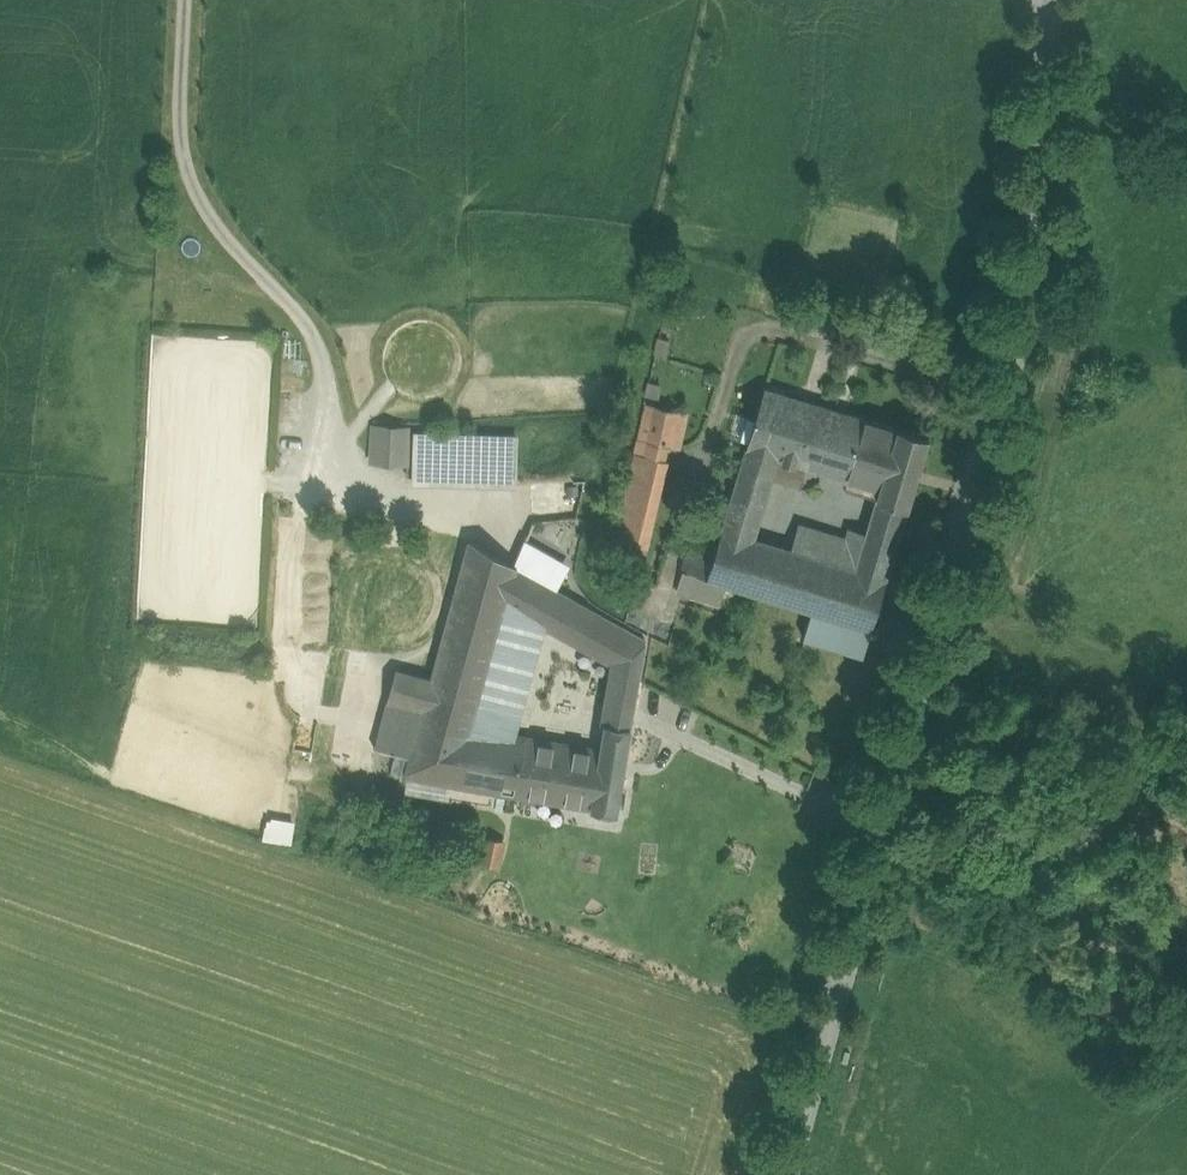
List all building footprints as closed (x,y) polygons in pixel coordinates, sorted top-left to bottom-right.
[(836,475),(854,413),(766,387),(713,561),(708,578),(727,584),(812,610),(873,628),(899,539),(869,530),(858,569),(791,549),(755,538),(774,479),(780,458),(808,467),(836,475)] [(640,437),(671,445),(680,446),(688,414),(647,405),(640,437)] [(930,436),(900,427),(882,489),(879,499),(909,507),(930,436)] [(409,430),(376,430),(376,460),(409,461),(409,430)] [(488,435),(419,434),(413,480),(486,482),(488,435)] [(516,436),(488,435),(486,482),(515,483),(516,436)] [(647,545),(671,445),(640,437),(616,539),(622,540),(647,545)] [(804,482),(808,467),(780,458),(774,479),(798,486),(804,482)] [(585,482),(530,486),(533,524),(577,520),(585,482)] [(874,514),(904,522),(909,507),(879,499),(874,514)] [(869,530),(899,539),(904,522),(874,514),(869,530)] [(858,569),(869,530),(849,524),(845,538),(798,524),(791,549),(858,569)] [(643,566),(647,545),(622,540),(617,559),(643,566)] [(507,608),(518,568),(514,567),(469,542),(432,680),(430,688),(481,704),(507,608)] [(518,568),(557,591),(568,566),(524,544),(514,567),(518,568)] [(689,572),(697,575),(708,578),(713,561),(694,554),(689,572)] [(605,705),(634,710),(645,640),(557,591),(518,568),(507,608),(547,630),(611,665),(605,705)] [(720,605),(727,584),(708,578),(697,575),(691,596),(720,605)] [(507,608),(481,704),(476,722),(474,732),(517,739),(547,630),(507,608)] [(864,657),(873,628),(812,610),(804,638),(864,657)] [(396,756),(411,759),(425,705),(430,688),(432,680),(396,671),(374,751),(396,756)] [(425,705),(476,722),(481,704),(430,688),(425,705)] [(516,798),(525,740),(517,739),(474,732),(476,722),(425,705),(411,759),(405,779),(409,780),(494,794),(516,798)] [(602,721),(631,727),(634,710),(605,705),(602,721)] [(592,811),(617,816),(631,727),(602,721),(601,726),(605,727),(601,753),(592,811)] [(592,811),(601,753),(525,740),(516,798),(592,811)] [(405,779),(411,759),(396,756),(391,775),(405,779)] [(490,811),(494,794),(409,780),(405,796),(490,811)] [(294,842),(297,818),(268,815),(265,839),(294,842)] [(504,845),(488,841),(482,864),(499,868),(504,845)]
